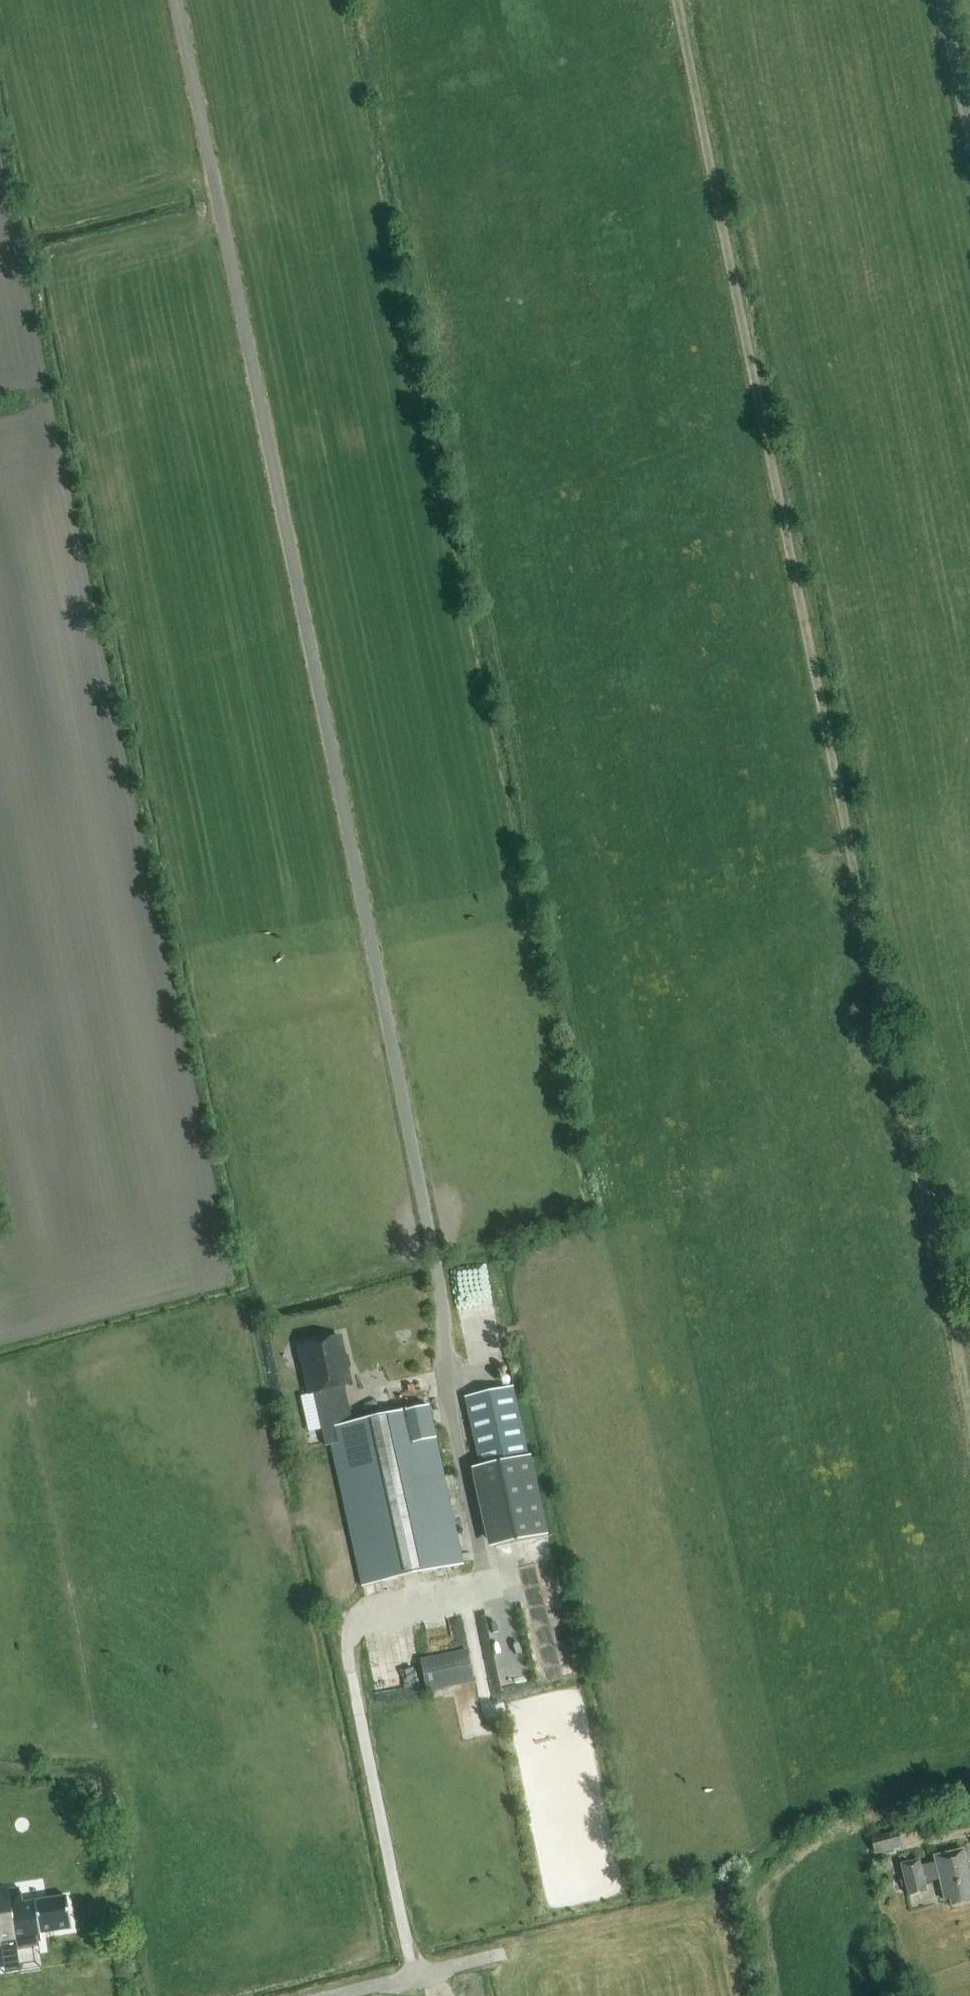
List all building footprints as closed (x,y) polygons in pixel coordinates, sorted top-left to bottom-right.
[(361,1587),(464,1565),(429,1407),(351,1424),(344,1388),(352,1386),(342,1337),(297,1346),(308,1395),(314,1394),(326,1447),(331,1446),(361,1587)] [(480,1469),(528,1458),(513,1388),(465,1398),(480,1469)] [(425,1690),(473,1680),(466,1647),(418,1657),(425,1690)] [(874,1855),(902,1848),(899,1832),(871,1838),(874,1855)] [(969,1895),(969,1880),(963,1850),(933,1857),(936,1868),(921,1872),(918,1861),(901,1866),(908,1897),(926,1893),(924,1884),(938,1880),(943,1903),(949,1902),(951,1908),(969,1903),(967,1896),(969,1895)] [(20,1891),(20,1888),(0,1891),(0,1948),(42,1942),(41,1935),(72,1931),(66,1897),(22,1904),(20,1891)]
